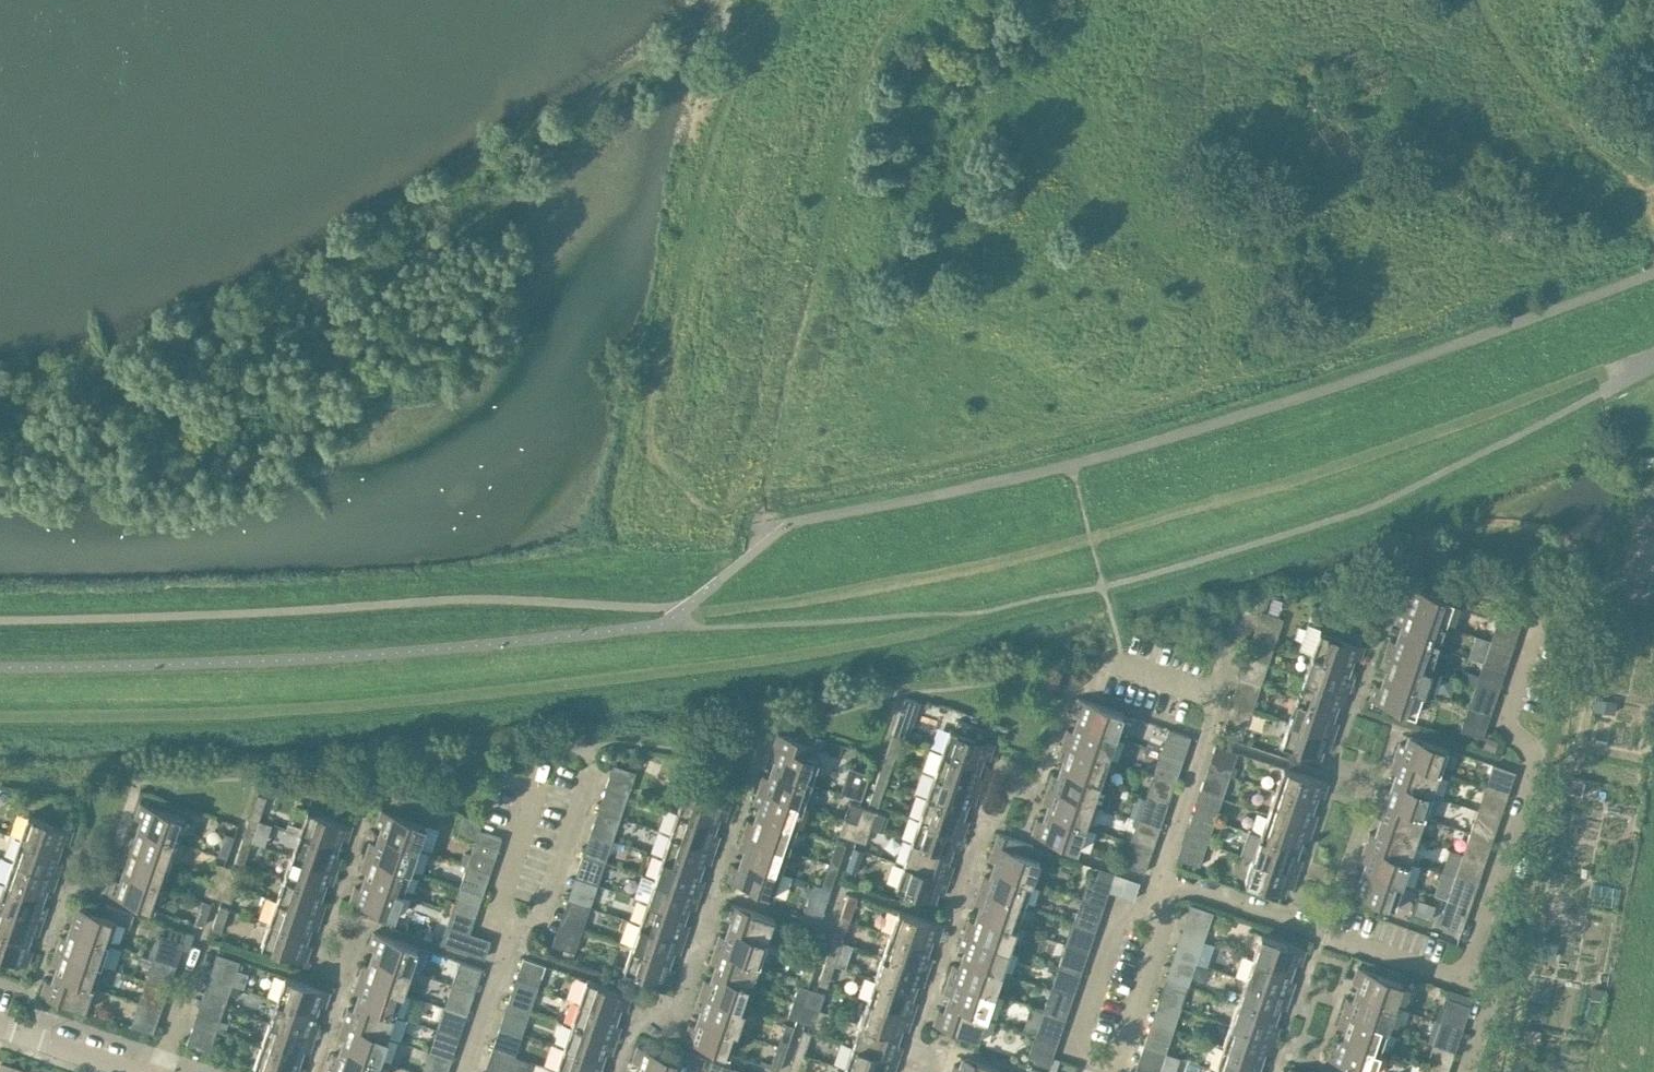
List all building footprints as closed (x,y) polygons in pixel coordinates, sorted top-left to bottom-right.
[(1404,595),(1399,608),(1444,623),(1452,600),(1416,588),(1412,597),(1404,595)] [(1266,592),(1259,610),(1273,614),(1279,596),(1266,592)] [(1463,592),(1459,604),(1471,608),(1475,596),(1463,592)] [(1313,605),(1310,613),(1314,620),(1321,623),(1322,620),(1326,610),(1313,605)] [(1403,625),(1401,634),(1436,646),(1444,623),(1399,608),(1394,622),(1403,625)] [(1256,619),(1280,626),(1283,617),(1273,614),(1259,610),(1256,619)] [(1306,623),(1298,648),(1312,653),(1348,666),(1351,658),(1358,660),(1363,646),(1364,644),(1328,632),(1320,629),(1320,628),(1306,623)] [(1493,629),(1489,639),(1512,646),(1516,636),(1493,629)] [(1389,639),(1384,653),(1429,668),(1436,646),(1401,634),(1398,642),(1389,639)] [(1487,647),(1509,655),(1512,646),(1489,639),(1487,647)] [(1247,646),(1244,655),(1267,663),(1270,654),(1247,646)] [(1312,653),(1304,676),(1348,691),(1353,677),(1345,674),(1348,666),(1312,653)] [(1388,670),(1385,679),(1421,691),(1421,690),(1431,693),(1439,672),(1429,668),(1384,653),(1379,667),(1388,670)] [(1244,655),(1241,664),(1264,672),(1267,663),(1244,655)] [(1477,674),(1474,684),(1497,691),(1500,682),(1477,674)] [(1304,676),(1296,698),(1333,711),(1335,702),(1344,705),(1348,691),(1304,676)] [(1413,714),(1421,691),(1385,679),(1382,687),(1374,684),(1369,699),(1413,714)] [(1471,692),(1494,700),(1497,691),(1474,684),(1471,692)] [(1232,692),(1229,701),(1251,709),(1255,699),(1232,692)] [(1471,692),(1466,706),(1489,714),(1494,700),(1471,692)] [(1081,716),(1079,723),(1114,735),(1122,712),(1077,697),(1072,713),(1081,716)] [(1296,698),(1288,721),(1333,736),(1338,722),(1330,719),(1333,711),(1296,698)] [(1229,701),(1225,710),(1248,718),(1251,709),(1229,701)] [(949,728),(941,751),(977,764),(980,756),(989,758),(994,744),(981,740),(985,729),(956,719),(953,730),(949,728)] [(1481,737),(1484,729),(1484,728),(1462,720),(1459,729),(1481,737)] [(1329,749),(1333,736),(1288,721),(1281,744),(1317,756),(1320,746),(1329,749)] [(1067,729),(1062,743),(1107,758),(1114,735),(1079,723),(1075,733),(1067,729)] [(1221,723),(1218,732),(1241,740),(1244,730),(1222,723),(1221,723)] [(894,725),(891,734),(900,737),(903,729),(894,725)] [(1164,737),(1187,744),(1190,735),(1168,728),(1164,737)] [(777,762),(774,770),(810,783),(818,759),(809,756),(812,744),(777,733),(768,759),(777,762)] [(891,734),(883,758),(893,760),(900,737),(891,734)] [(1486,735),(1482,747),(1494,751),(1498,739),(1486,735)] [(1398,742),(1393,757),(1438,771),(1446,747),(1410,736),(1407,745),(1398,742)] [(1066,759),(1063,768),(1099,780),(1107,758),(1062,743),(1057,756),(1066,759)] [(1214,743),(1211,753),(1234,760),(1237,751),(1214,743)] [(941,751),(933,774),(978,789),(983,775),(974,772),(977,764),(941,751)] [(1398,773),(1395,781),(1430,793),(1438,771),(1393,757),(1389,770),(1398,773)] [(883,758),(876,779),(885,782),(893,760),(883,758)] [(613,764),(605,787),(627,795),(635,771),(613,764)] [(1155,764),(1152,773),(1174,781),(1177,772),(1155,764)] [(1491,765),(1484,786),(1506,794),(1514,772),(1491,765)] [(1282,767),(1274,790),(1311,802),(1314,794),(1322,797),(1327,782),(1282,767)] [(1050,777),(1047,786),(1091,802),(1104,807),(1112,785),(1099,780),(1093,778),(1063,768),(1060,777),(1052,774),(1050,777)] [(763,775),(758,789),(802,805),(810,783),(774,770),(771,778),(763,775)] [(1149,783),(1171,790),(1174,781),(1152,773),(1149,783)] [(933,774),(926,796),(962,809),(965,800),(973,803),(978,789),(933,774)] [(876,779),(868,802),(877,805),(885,782),(876,779)] [(847,794),(851,796),(860,799),(865,785),(851,780),(847,794)] [(1202,780),(1199,789),(1221,797),(1224,788),(1202,780)] [(1383,786),(1378,801),(1423,816),(1430,793),(1395,781),(1392,789),(1383,786)] [(1051,804),(1048,813),(1084,825),(1091,802),(1047,786),(1042,802),(1051,804)] [(1481,793),(1504,801),(1506,794),(1484,786),(1481,793)] [(685,788),(677,812),(713,824),(716,815),(725,818),(730,803),(685,788)] [(762,806),(759,815),(795,827),(802,805),(758,789),(753,803),(762,806)] [(1199,789),(1196,798),(1218,806),(1221,797),(1199,789)] [(1274,790),(1267,812),(1312,827),(1316,814),(1308,811),(1311,802),(1274,790)] [(1481,793),(1477,807),(1499,815),(1504,801),(1481,793)] [(257,794),(249,816),(258,820),(266,797),(257,794)] [(926,796),(918,819),(963,834),(968,820),(959,817),(962,809),(926,796)] [(600,800),(597,810),(620,817),(623,808),(600,800)] [(1382,818),(1380,826),(1415,838),(1423,816),(1378,801),(1374,815),(1382,818)] [(849,802),(843,819),(857,823),(862,807),(849,802)] [(143,820),(140,829),(176,841),(184,818),(139,803),(134,817),(143,820)] [(862,807),(857,823),(870,827),(870,826),(876,811),(862,807)] [(1477,807),(1472,821),(1495,828),(1499,815),(1477,807)] [(307,809),(299,833),(335,845),(338,837),(346,840),(351,825),(307,809)] [(1140,809),(1137,818),(1159,826),(1162,816),(1140,809)] [(384,827),(381,836),(417,848),(425,825),(380,810),(375,824),(384,827)] [(597,810),(594,819),(616,826),(620,817),(597,810)] [(876,811),(870,826),(882,831),(888,815),(876,811)] [(677,812),(669,834),(714,850),(719,836),(710,833),(713,824),(677,812)] [(1267,812),(1259,835),(1296,847),(1298,838),(1307,841),(1312,827),(1267,812)] [(1037,818),(1031,833),(1076,849),(1084,825),(1048,813),(1045,821),(1037,818)] [(28,815),(20,838),(56,850),(59,842),(67,845),(72,830),(70,829),(73,820),(65,817),(62,826),(28,815)] [(747,820),(742,834),(787,849),(795,827),(759,815),(756,823),(747,820)] [(249,816),(242,838),(251,841),(258,820),(249,816)] [(1134,827),(1156,835),(1159,826),(1137,818),(1134,827)] [(838,834),(847,837),(852,839),(857,823),(843,819),(838,834)] [(918,819),(911,841),(947,854),(949,845),(958,848),(963,834),(918,819)] [(1214,820),(1211,828),(1219,831),(1222,823),(1214,820)] [(1472,821),(1469,831),(1491,839),(1495,828),(1472,821)] [(857,823),(852,839),(865,843),(870,827),(857,823)] [(1187,826),(1184,834),(1206,842),(1209,833),(1187,826)] [(1368,831),(1363,845),(1408,860),(1415,838),(1380,826),(1377,834),(1368,831)] [(129,835),(124,848),(168,864),(176,841),(140,829),(137,838),(129,835)] [(493,858),(494,858),(501,838),(478,830),(471,851),(493,858)] [(994,843),(989,858),(998,861),(995,869),(1031,881),(1038,858),(1037,857),(1041,846),(1007,834),(998,831),(994,843)] [(1466,839),(1489,847),(1491,839),(1469,831),(1466,839)] [(217,855),(225,858),(234,835),(225,832),(217,855)] [(299,833),(291,855),(336,870),(341,857),(332,853),(335,845),(299,833)] [(669,834),(661,856),(698,868),(701,860),(709,863),(714,850),(669,834)] [(747,851),(744,859),(779,872),(787,849),(742,834),(738,848),(747,851)] [(1184,834),(1180,844),(1203,852),(1206,842),(1184,834)] [(1259,835),(1251,857),(1297,872),(1302,859),(1293,856),(1296,847),(1259,835)] [(370,841),(365,855),(410,870),(417,848),(381,836),(378,844),(370,841)] [(20,838),(12,860),(57,876),(62,862),(53,859),(56,850),(20,838)] [(242,838),(234,861),(243,864),(251,841),(242,838)] [(1462,852),(1462,853),(1484,860),(1489,847),(1466,839),(1464,845),(1462,852)] [(836,840),(828,863),(837,866),(845,843),(836,840)] [(911,841),(903,863),(948,878),(953,865),(944,862),(947,854),(911,841)] [(585,844),(582,854),(604,862),(608,851),(585,844)] [(1367,862),(1365,870),(1400,882),(1408,860),(1363,845),(1359,859),(1367,862)] [(853,847),(845,870),(854,873),(862,850),(853,847)] [(128,865),(125,874),(161,886),(168,864),(124,848),(120,862),(128,865)] [(1441,871),(1454,876),(1457,867),(1479,874),(1484,860),(1462,853),(1452,849),(1449,849),(1441,871)] [(470,855),(467,864),(488,872),(489,873),(494,858),(493,858),(471,851),(470,855)] [(462,852),(458,861),(467,864),(470,855),(462,852)] [(582,854),(579,862),(602,870),(604,862),(582,854)] [(1124,854),(1121,864),(1143,871),(1146,862),(1124,854)] [(291,855),(283,878),(320,890),(322,881),(331,884),(336,870),(291,855)] [(369,872),(366,880),(402,893),(410,870),(365,855),(360,869),(369,872)] [(661,856),(654,879),(699,894),(703,880),(695,877),(698,868),(661,856)] [(1292,886),(1297,872),(1251,857),(1244,880),(1280,893),(1283,883),(1292,886)] [(732,865),(727,879),(736,882),(733,891),(768,904),(771,895),(779,872),(744,859),(741,868),(732,865)] [(12,860),(5,883),(41,895),(44,887),(52,890),(57,876),(12,860)] [(214,861),(209,877),(223,882),(228,866),(214,861)] [(828,863),(820,886),(830,889),(837,866),(828,863)] [(943,892),(948,878),(903,863),(895,887),(931,899),(934,889),(943,892)] [(228,866),(223,882),(235,886),(241,870),(228,866)] [(1457,867),(1454,876),(1476,883),(1479,874),(1457,867)] [(983,875),(979,889),(1023,903),(1031,881),(995,869),(992,878),(983,875)] [(1393,906),(1400,882),(1365,870),(1362,879),(1353,876),(1348,891),(1393,906)] [(1441,871),(1434,893),(1447,898),(1454,876),(1441,871)] [(114,879),(109,894),(153,909),(161,886),(125,874),(123,882),(114,879)] [(1085,884),(1107,892),(1110,883),(1088,875),(1085,884)] [(1447,898),(1469,905),(1476,883),(1454,876),(1447,898)] [(203,893),(213,896),(217,898),(223,882),(209,877),(203,893)] [(283,878),(276,900),(321,915),(325,901),(317,898),(320,890),(283,878)] [(462,878),(459,887),(482,894),(485,886),(462,878)] [(654,879),(646,901),(682,913),(685,905),(694,908),(699,894),(654,879)] [(349,901),(394,916),(402,893),(366,880),(363,889),(354,886),(349,901)] [(223,882),(217,898),(230,902),(235,886),(223,882)] [(0,896),(0,906),(42,920),(47,906),(38,903),(41,895),(5,883),(0,896)] [(813,908),(822,911),(830,889),(820,886),(813,908)] [(456,896),(479,904),(482,894),(459,887),(456,896)] [(570,889),(567,899),(589,906),(592,897),(570,889)] [(982,906),(980,913),(1016,924),(1023,903),(979,889),(974,903),(982,906)] [(848,894),(840,916),(849,919),(856,897),(848,894)] [(1461,929),(1469,905),(1447,898),(1438,922),(1461,929)] [(567,899),(564,908),(586,915),(589,906),(567,899)] [(201,900),(194,922),(203,925),(210,903),(201,900)] [(276,900),(268,922),(304,934),(307,926),(316,929),(321,915),(276,900)] [(646,901),(639,923),(683,939),(688,925),(680,922),(682,913),(646,901)] [(733,921),(731,929),(766,941),(774,918),(730,903),(725,918),(733,921)] [(74,923),(72,930),(107,942),(116,918),(130,922),(133,913),(105,904),(101,914),(71,904),(65,920),(74,923)] [(26,940),(28,931),(37,934),(42,920),(0,906),(0,931),(26,940)] [(219,906),(211,928),(220,931),(228,909),(219,906)] [(1188,909),(1185,918),(1207,926),(1211,917),(1188,909)] [(899,910),(891,933),(928,946),(931,938),(938,940),(943,926),(899,910)] [(1075,912),(1073,920),(1095,927),(1098,919),(1075,912)] [(968,920),(963,934),(1007,949),(1016,924),(980,913),(976,923),(968,920)] [(840,916),(832,939),(841,942),(849,919),(840,916)] [(1069,930),(1092,938),(1095,927),(1073,920),(1069,930)] [(301,943),(304,934),(268,922),(261,945),(291,955),(301,959),(305,960),(310,946),(301,943)] [(445,923),(439,942),(483,957),(490,939),(469,932),(446,924),(445,923)] [(639,923),(631,946),(667,958),(670,949),(679,952),(683,939),(639,923)] [(719,935),(715,948),(759,964),(766,941),(731,929),(728,938),(719,935)] [(60,936),(55,949),(100,965),(107,942),(72,930),(69,939),(60,936)] [(26,940),(0,931),(0,957),(27,966),(32,951),(23,948),(26,940)] [(182,947),(181,948),(188,950),(188,948),(189,945),(190,944),(190,943),(193,933),(185,931),(182,941),(184,942),(182,947)] [(377,949),(374,958),(410,970),(418,947),(373,931),(368,946),(377,949)] [(815,933),(807,955),(816,958),(824,936),(815,933)] [(891,933),(883,956),(927,972),(932,958),(925,955),(928,946),(891,933)] [(158,943),(180,951),(181,948),(182,947),(184,942),(182,941),(161,934),(158,943)] [(967,950),(964,959),(1000,971),(1007,949),(963,934),(958,947),(967,950)] [(1260,934),(1252,957),(1288,969),(1291,961),(1300,964),(1305,949),(1260,934)] [(577,943),(554,935),(551,944),(563,948),(561,956),(571,960),(577,943)] [(832,939),(825,961),(833,964),(841,942),(832,939)] [(623,969),(633,972),(668,984),(673,969),(665,966),(667,958),(631,946),(623,969)] [(1176,946),(1173,955),(1195,963),(1198,953),(1176,946)] [(718,966),(716,973),(751,986),(759,964),(715,948),(710,963),(718,966)] [(59,967),(57,975),(92,987),(100,965),(55,949),(51,964),(59,967)] [(216,953),(213,962),(236,970),(239,961),(216,953)] [(291,955),(288,963),(299,967),(301,959),(291,955)] [(800,978),(809,981),(816,958),(807,955),(800,978)] [(1173,955),(1170,964),(1192,972),(1195,963),(1173,955)] [(883,956),(875,978),(913,991),(915,983),(923,985),(927,972),(883,956)] [(522,957),(519,967),(542,974),(545,965),(522,957)] [(1060,957),(1057,965),(1080,972),(1082,965),(1060,957)] [(1252,957),(1245,980),(1289,995),(1294,981),(1285,978),(1288,969),(1252,957)] [(153,958),(145,980),(168,988),(171,978),(175,965),(153,958)] [(362,964),(357,978),(402,992),(410,970),(374,958),(371,967),(362,964)] [(953,964),(949,977),(992,993),(1000,971),(964,959),(961,967),(953,964)] [(456,970),(479,977),(482,968),(459,960),(456,970)] [(825,961),(817,984),(826,986),(833,964),(825,961)] [(1196,963),(1192,976),(1200,979),(1206,977),(1209,967),(1196,963)] [(1054,976),(1076,983),(1080,972),(1057,965),(1054,976)] [(1361,984),(1358,993),(1394,1005),(1402,981),(1357,966),(1352,981),(1361,984)] [(704,980),(699,993),(744,1008),(751,986),(716,973),(712,983),(704,980)] [(45,980),(40,995),(85,1010),(92,987),(57,975),(54,983),(45,980)] [(285,976),(277,999),(313,1012),(316,1003),(324,1006),(329,992),(285,976)] [(952,995),(949,1002),(984,1017),(992,993),(949,977),(943,992),(952,995)] [(362,994),(359,1003),(394,1015),(402,992),(357,978),(353,991),(362,994)] [(875,978),(867,1000),(912,1015),(916,1003),(909,1000),(913,991),(875,978)] [(586,979),(578,1003),(610,1013),(614,1014),(617,1007),(625,1010),(631,994),(586,979)] [(142,989),(165,997),(168,988),(145,980),(142,989)] [(1245,980),(1237,1002),(1272,1013),(1275,1014),(1278,1006),(1285,1008),(1289,995),(1245,980)] [(797,984),(792,1000),(805,1004),(811,988),(797,984)] [(811,988),(805,1004),(819,1009),(824,993),(811,988)] [(1450,989),(1447,997),(1470,1005),(1472,997),(1450,989)] [(204,990),(201,999),(224,1006),(227,997),(204,990)] [(1160,992),(1158,999),(1180,1007),(1183,999),(1160,992)] [(703,1010),(700,1018),(736,1030),(744,1008),(699,993),(694,1007),(703,1010)] [(1346,998),(1341,1012),(1344,1013),(1386,1027),(1394,1005),(1358,993),(1355,1001),(1346,998)] [(507,1002),(530,1010),(532,1002),(510,994),(507,1002)] [(447,997),(443,1007),(466,1014),(469,1005),(447,997)] [(1444,1006),(1466,1014),(1470,1005),(1447,997),(1444,1006)] [(201,999),(198,1008),(221,1016),(224,1006),(201,999)] [(277,999),(269,1022),(314,1037),(319,1023),(310,1020),(313,1012),(277,999)] [(1158,999),(1155,1008),(1177,1016),(1180,1007),(1158,999)] [(787,1016),(796,1019),(800,1020),(802,1013),(805,1004),(792,1000),(787,1016)] [(867,1000),(859,1023),(895,1035),(898,1026),(907,1029),(912,1015),(867,1000)] [(1045,1001),(1042,1010),(1065,1017),(1068,1008),(1045,1001)] [(507,1002),(504,1010),(527,1017),(530,1010),(507,1002)] [(938,1008),(933,1022),(933,1024),(977,1039),(984,1017),(949,1002),(946,1011),(938,1008)] [(1237,1002),(1230,1024),(1274,1039),(1279,1025),(1272,1023),(1275,1014),(1272,1013),(1237,1002)] [(347,1007),(342,1022),(387,1037),(394,1015),(359,1003),(356,1010),(347,1007)] [(578,1003),(571,1024),(615,1040),(620,1026),(611,1023),(614,1014),(610,1013),(578,1003)] [(802,1013),(800,1020),(814,1025),(819,1009),(805,1004),(802,1013)] [(441,1014),(463,1022),(466,1014),(443,1007),(441,1014)] [(1039,1019),(1061,1027),(1065,1017),(1042,1010),(1039,1019)] [(1343,1029),(1340,1037),(1378,1050),(1379,1047),(1390,1050),(1395,1034),(1385,1031),(1386,1027),(1344,1013),(1341,1012),(1336,1026),(1343,1029)] [(133,1017),(129,1026),(152,1033),(155,1024),(133,1017)] [(689,1024),(684,1039),(728,1053),(736,1030),(700,1018),(697,1027),(689,1024)] [(269,1022),(262,1044),(297,1056),(300,1048),(309,1051),(314,1037),(269,1022)] [(347,1038),(343,1047),(379,1059),(387,1037),(342,1022),(338,1035),(347,1038)] [(785,1022),(777,1044),(786,1048),(794,1025),(785,1022)] [(859,1023),(852,1045),(897,1060),(902,1046),(893,1043),(895,1035),(859,1023)] [(571,1024),(563,1047),(599,1059),(602,1050),(611,1053),(615,1040),(571,1024)] [(1230,1024),(1222,1047),(1260,1060),(1263,1051),(1270,1053),(1274,1039),(1230,1024)] [(802,1028),(795,1050),(804,1053),(811,1031),(802,1028)] [(1435,1034),(1431,1043),(1454,1051),(1457,1041),(1435,1034)] [(189,1035),(185,1045),(208,1052),(211,1043),(189,1035)] [(1145,1036),(1142,1045),(1165,1052),(1168,1043),(1145,1036)] [(495,1037),(492,1046),(515,1054),(518,1045),(495,1037)] [(1326,1058),(1367,1071),(1371,1071),(1378,1050),(1340,1037),(1338,1045),(1331,1043),(1326,1058)] [(431,1042),(428,1051),(451,1058),(454,1049),(431,1042)] [(1428,1052),(1451,1059),(1454,1051),(1431,1043),(1428,1052)] [(254,1067),(267,1071),(302,1071),(303,1067),(295,1064),(297,1056),(262,1044),(254,1067)] [(777,1044),(769,1067),(779,1070),(786,1048),(777,1044)] [(844,1067),(858,1071),(883,1071),(887,1071),(893,1071),(897,1060),(852,1045),(844,1067)] [(1142,1045),(1139,1054),(1161,1062),(1165,1052),(1142,1045)] [(492,1046),(489,1055),(512,1063),(515,1054),(492,1046)] [(638,1071),(678,1071),(681,1061),(637,1046),(632,1060),(641,1063),(638,1071)] [(1049,1063),(1052,1054),(1030,1046),(1027,1056),(1049,1063)] [(379,1059),(343,1047),(341,1056),(332,1053),(327,1067),(341,1071),(375,1071),(379,1059)] [(556,1068),(566,1071),(605,1071),(605,1070),(597,1067),(599,1059),(563,1047),(556,1068)] [(1214,1069),(1223,1071),(1263,1071),(1264,1070),(1257,1067),(1260,1060),(1222,1047),(1214,1069)] [(787,1071),(797,1071),(804,1053),(795,1050),(787,1071)] [(425,1060),(448,1068),(451,1058),(428,1051),(425,1060)] [(950,1071),(999,1071),(1000,1069),(965,1057),(961,1067),(953,1064),(950,1071)] [(0,1065),(0,1071),(1,1071),(23,1071),(24,1069),(1,1062),(0,1065)]
